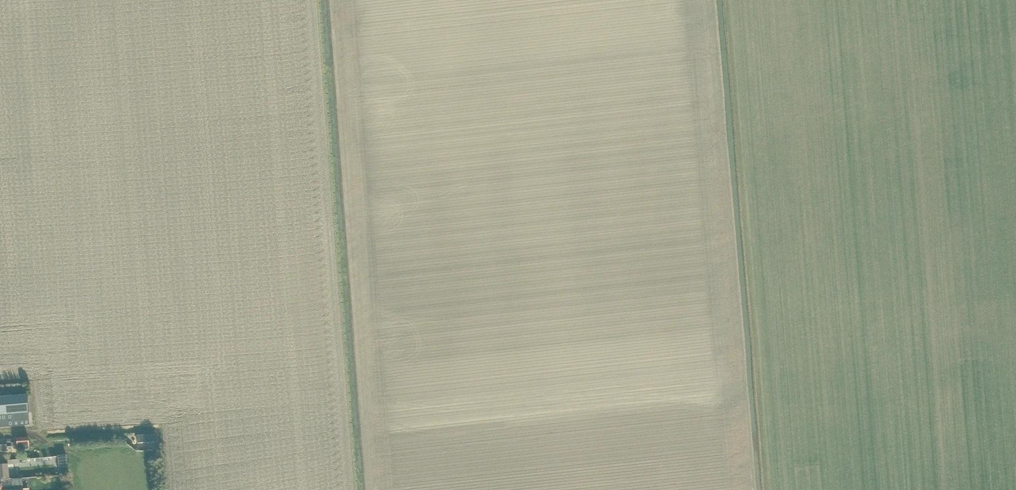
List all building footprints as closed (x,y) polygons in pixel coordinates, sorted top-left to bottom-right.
[(23,425),(29,424),(28,413),(27,395),(0,397),(0,427),(23,425)] [(28,443),(16,444),(17,448),(18,451),(29,451),(28,443)] [(58,457),(59,475),(68,474),(66,456),(58,457)] [(8,479),(7,465),(0,465),(0,479),(8,479)] [(0,487),(12,486),(12,487),(22,486),(22,479),(12,479),(5,480),(0,480),(0,489),(0,487)]
